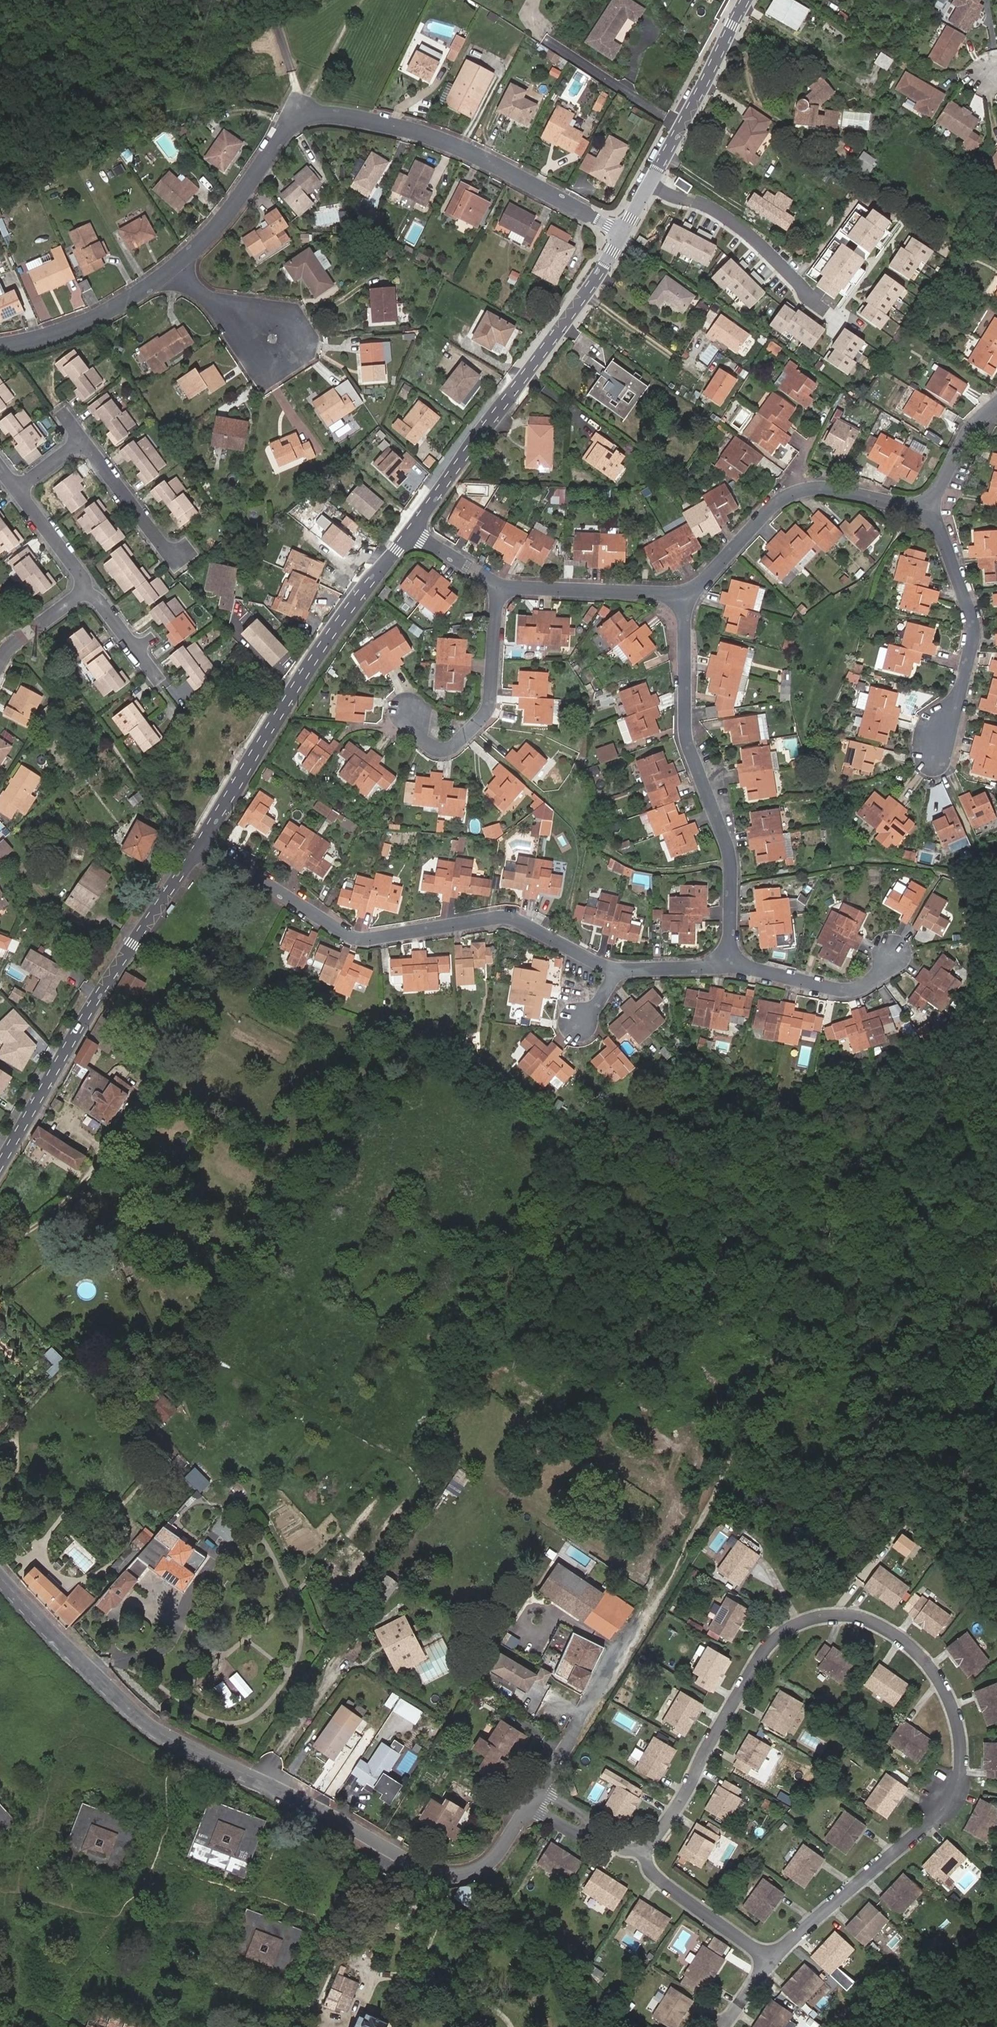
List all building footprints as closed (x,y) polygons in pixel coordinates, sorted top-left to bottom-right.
[(627,17),(635,23),(644,10),(628,0),(614,0),(591,35),(599,40),(594,48),(612,59),(620,47),(611,41),(627,17)] [(808,9),(793,0),(775,0),(766,14),(795,31),(808,9)] [(982,7),(977,4),(979,0),(955,0),(952,4),(958,8),(950,21),(968,32),(982,7)] [(837,12),(835,18),(845,23),(848,17),(837,12)] [(836,29),(826,22),(822,28),(826,31),(828,28),(834,33),(836,29)] [(944,69),(964,36),(946,26),(927,59),(944,69)] [(459,53),(465,39),(458,35),(451,49),(459,53)] [(594,48),(599,40),(591,35),(586,43),(594,48)] [(424,56),(428,48),(421,44),(417,52),(424,56)] [(429,82),(439,63),(438,63),(443,55),(428,48),(424,56),(417,52),(408,71),(429,82)] [(567,62),(548,50),(544,56),(563,68),(567,62)] [(893,61),(881,53),(875,63),(886,71),(893,61)] [(471,118),(493,74),(467,61),(445,104),(471,118)] [(930,118),(944,96),(906,73),(896,90),(918,102),(915,109),(930,118)] [(816,114),(817,106),(833,93),(821,79),(810,87),(814,92),(803,100),(801,100),(799,101),(798,102),(797,103),(797,105),(797,110),(802,110),(800,124),(828,127),(829,119),(822,118),(823,115),(816,114)] [(527,125),(537,105),(522,98),(525,92),(511,85),(498,111),(527,125)] [(599,113),(607,99),(600,95),(592,109),(599,113)] [(620,109),(625,100),(618,95),(612,104),(620,109)] [(970,131),(977,121),(969,115),(968,117),(955,108),(956,107),(949,102),(936,121),(965,140),(960,147),(972,155),(982,140),(970,131)] [(573,152),(582,134),(567,126),(573,115),(558,107),(545,132),(559,140),(557,144),(573,152)] [(970,114),(963,109),(962,111),(956,107),(955,108),(968,117),(969,115),(970,114)] [(752,154),(766,133),(764,131),(770,120),(751,108),(744,118),(747,120),(737,136),(739,138),(731,150),(748,161),(752,154)] [(836,128),(838,113),(827,111),(826,115),(823,115),(822,118),(829,119),(828,127),(836,128)] [(224,171),(242,144),(224,132),(206,159),(224,171)] [(559,140),(545,132),(543,136),(557,144),(559,140)] [(582,157),(591,139),(582,134),(573,152),(582,157)] [(731,150),(739,138),(737,136),(729,149),(731,150)] [(612,185),(622,167),(617,165),(628,147),(610,137),(597,160),(589,155),(581,169),(612,185)] [(864,176),(875,160),(864,152),(852,168),(864,176)] [(989,164),(996,170),(996,153),(989,164)] [(367,197),(388,163),(372,154),(351,188),(367,197)] [(754,165),(759,158),(752,154),(748,161),(749,162),(754,165)] [(425,190),(434,170),(416,162),(401,195),(425,206),(432,193),(425,190)] [(110,168),(114,177),(123,174),(120,165),(110,168)] [(313,203),(306,194),(320,182),(307,168),(294,179),(297,182),(281,196),(299,216),(313,203)] [(178,211),(198,190),(186,179),(182,184),(177,180),(169,173),(154,190),(178,211)] [(182,184),(186,179),(182,175),(177,180),(182,184)] [(477,227),(489,204),(474,197),(477,192),(461,184),(446,214),(462,222),(463,220),(477,227)] [(784,212),(791,200),(778,191),(774,197),(767,192),(763,198),(755,193),(747,205),(776,224),(784,212)] [(531,245),(541,225),(534,222),(535,219),(519,211),(520,210),(509,204),(499,224),(526,238),(524,241),(531,245)] [(359,218),(366,212),(361,206),(354,212),(359,218)] [(282,243),(276,235),(282,230),(289,226),(278,210),(264,219),(269,226),(262,230),(257,233),(256,231),(242,240),(253,256),(265,248),(268,252),(282,243)] [(368,235),(378,215),(368,211),(361,224),(368,235)] [(862,218),(847,238),(870,255),(885,235),(883,234),(890,223),(873,211),(865,221),(862,218)] [(786,230),(794,218),(784,212),(776,224),(786,230)] [(155,236),(144,217),(120,231),(130,250),(155,236)] [(2,218),(0,219),(0,229),(4,238),(9,235),(2,218)] [(104,267),(100,259),(105,256),(100,244),(90,224),(70,234),(78,249),(74,251),(86,275),(104,267)] [(718,246),(675,224),(662,249),(677,257),(679,252),(707,267),(718,246)] [(556,273),(566,255),(569,257),(573,249),(565,244),(569,236),(551,227),(547,235),(552,237),(533,272),(555,284),(560,275),(556,273)] [(288,239),(282,230),(276,235),(282,243),(288,239)] [(934,253),(912,238),(904,250),(901,248),(888,267),(909,280),(921,262),(926,265),(934,253)] [(108,255),(102,243),(100,244),(105,256),(108,255)] [(865,262),(842,245),(819,276),(823,279),(818,285),(837,299),(865,262)] [(66,279),(74,275),(61,247),(53,251),(57,261),(30,273),(38,291),(51,285),(52,288),(67,282),(66,279)] [(333,285),(309,250),(285,266),(295,281),(302,276),(316,297),(333,285)] [(264,252),(252,258),(256,265),(268,259),(264,252)] [(560,275),(569,257),(566,255),(556,273),(560,275)] [(766,295),(731,261),(713,279),(725,291),(729,288),(751,310),(766,295)] [(295,281),(285,266),(280,269),(290,284),(295,281)] [(506,282),(513,286),(519,274),(511,271),(506,282)] [(905,291),(885,276),(866,301),(869,304),(861,316),(881,331),(891,317),(887,315),(905,291)] [(682,313),(693,297),(666,277),(649,301),(658,307),(664,300),(682,313)] [(92,288),(87,280),(78,284),(83,293),(92,288)] [(15,291),(6,295),(1,284),(0,284),(0,322),(24,311),(15,291)] [(40,294),(52,288),(51,285),(38,291),(40,294)] [(397,322),(394,287),(371,289),(373,324),(397,322)] [(703,316),(708,307),(698,301),(693,310),(703,316)] [(785,305),(771,326),(783,335),(785,331),(812,351),(827,330),(799,310),(797,314),(785,305)] [(504,346),(514,328),(488,313),(473,340),(491,350),(495,341),(504,346)] [(749,336),(720,315),(706,335),(714,341),(716,338),(737,353),(749,336)] [(996,349),(996,319),(995,318),(981,340),(996,349)] [(163,363),(193,343),(183,328),(176,332),(175,330),(159,341),(161,343),(143,355),(157,375),(167,369),(163,363)] [(865,343),(844,329),(832,348),(835,350),(827,362),(848,377),(857,364),(853,361),(865,343)] [(143,355),(161,343),(159,341),(157,338),(140,350),(143,355)] [(991,376),(996,365),(996,362),(996,360),(996,349),(981,340),(968,362),(991,376)] [(499,355),(504,346),(495,341),(491,350),(499,355)] [(776,356),(781,349),(771,342),(766,349),(776,356)] [(385,381),(382,343),(361,344),(363,383),(385,381)] [(796,356),(802,349),(793,343),(788,350),(796,356)] [(68,374),(73,382),(88,371),(73,351),(56,364),(61,371),(63,368),(68,374)] [(584,356),(580,364),(599,374),(603,366),(584,356)] [(624,420),(648,387),(612,361),(588,394),(624,420)] [(807,396),(816,384),(794,369),(795,367),(790,363),(783,372),(789,376),(779,389),(805,408),(810,402),(803,397),(805,395),(807,396)] [(459,403),(479,377),(462,364),(442,390),(459,403)] [(189,400),(208,388),(212,394),(226,384),(214,365),(199,375),(196,369),(177,381),(189,400)] [(926,389),(948,403),(956,390),(954,389),(956,386),(963,390),(967,384),(939,367),(926,389)] [(89,370),(100,384),(103,382),(92,368),(89,370)] [(95,392),(93,389),(100,384),(89,370),(88,371),(73,382),(78,388),(81,392),(77,395),(82,402),(95,392)] [(720,404),(735,380),(729,376),(731,373),(727,371),(725,374),(720,370),(704,394),(720,404)] [(779,389),(789,376),(783,372),(773,385),(779,389)] [(916,391),(919,386),(911,382),(909,386),(916,391)] [(0,386),(11,400),(14,398),(3,384),(0,386)] [(402,384),(397,396),(403,399),(409,388),(402,384)] [(4,405),(11,400),(0,386),(0,413),(6,408),(4,405)] [(328,427),(356,408),(354,405),(359,401),(354,394),(349,397),(347,395),(341,399),(334,390),(323,397),(324,398),(326,401),(315,408),(328,427)] [(903,413),(925,427),(933,414),(931,413),(933,410),(940,414),(944,408),(916,391),(903,413)] [(101,417),(106,425),(121,414),(106,393),(88,407),(94,414),(97,411),(101,417)] [(758,414),(785,433),(789,427),(782,422),(785,419),(787,420),(795,409),(774,393),(758,414)] [(315,408),(326,401),(324,398),(314,406),(315,408)] [(430,429),(439,417),(420,402),(402,423),(399,420),(393,427),(414,444),(428,427),(430,429)] [(23,410),(20,412),(30,426),(33,424),(23,410)] [(122,413),(133,427),(136,425),(125,411),(122,413)] [(13,417),(10,414),(0,422),(0,427),(2,430),(6,427),(9,431),(14,438),(30,426),(20,412),(13,417)] [(128,435),(126,432),(133,427),(122,413),(121,414),(106,425),(111,432),(114,436),(111,438),(115,445),(128,435)] [(790,437),(785,433),(758,414),(743,435),(749,439),(770,454),(779,443),(777,441),(779,438),(786,443),(790,437)] [(47,415),(35,423),(45,437),(57,429),(47,415)] [(242,450),(247,423),(218,418),(213,445),(242,450)] [(550,463),(552,428),(554,428),(554,419),(530,418),(529,446),(531,446),(530,462),(550,463)] [(837,419),(824,443),(837,450),(838,447),(841,449),(837,457),(844,460),(860,431),(837,419)] [(30,426),(41,440),(44,438),(33,424),(30,426)] [(36,448),(34,445),(41,440),(30,426),(14,438),(20,445),(23,449),(19,452),(23,458),(36,448)] [(609,478),(619,463),(624,456),(616,450),(618,448),(597,433),(592,441),(595,443),(598,445),(592,454),(589,452),(583,460),(609,478)] [(314,457),(309,443),(301,446),(296,434),(289,437),(291,443),(281,448),(279,441),(271,445),(280,466),(305,455),(307,460),(314,457)] [(869,454),(868,457),(880,464),(881,462),(885,464),(880,471),(887,475),(903,446),(880,434),(878,439),(869,454)] [(869,454),(878,439),(871,436),(863,451),(869,454)] [(145,437),(142,440),(153,454),(156,451),(145,437)] [(721,458),(743,474),(751,462),(749,460),(751,458),(758,463),(763,456),(736,437),(721,458)] [(929,452),(907,439),(903,446),(926,459),(929,452)] [(142,440),(135,445),(133,442),(120,452),(125,458),(129,455),(132,459),(137,465),(153,454),(142,440)] [(381,453),(388,446),(383,440),(376,447),(381,453)] [(592,454),(598,445),(595,443),(589,452),(592,454)] [(550,467),(550,463),(530,462),(531,446),(529,446),(528,465),(550,467)] [(913,482),(926,459),(903,446),(887,475),(894,479),(898,471),(901,473),(900,475),(913,482)] [(417,462),(406,452),(400,459),(388,448),(373,464),(396,485),(404,475),(417,462)] [(153,454),(163,467),(166,465),(156,451),(153,454)] [(159,476),(156,473),(163,467),(153,454),(137,465),(142,472),(145,476),(141,479),(146,486),(159,476)] [(429,467),(434,461),(429,457),(424,463),(429,467)] [(933,469),(938,461),(931,457),(926,466),(933,469)] [(743,474),(721,458),(715,467),(736,483),(743,474)] [(612,481),(623,466),(619,463),(609,478),(612,481)] [(87,502),(79,493),(84,489),(77,481),(75,479),(78,476),(75,472),(56,487),(68,501),(65,503),(72,513),(87,502)] [(406,477),(404,475),(396,485),(398,487),(406,477)] [(176,477),(173,480),(184,494),(187,491),(176,477)] [(993,479),(989,493),(992,494),(991,497),(982,495),(981,503),(996,507),(996,480),(993,479)] [(173,480),(166,485),(164,482),(151,491),(156,498),(160,495),(163,499),(168,505),(183,494),(184,494),(173,480)] [(383,503),(360,484),(346,500),(370,519),(383,503)] [(490,500),(499,485),(489,484),(483,495),(490,500)] [(705,501),(719,526),(726,522),(721,515),(724,513),(726,515),(738,508),(725,485),(702,498),(705,501)] [(68,501),(56,487),(54,489),(65,503),(68,501)] [(566,504),(566,489),(556,489),(547,504),(566,504)] [(454,505),(460,495),(457,493),(451,503),(454,505)] [(183,494),(168,505),(173,513),(178,519),(175,521),(180,528),(198,515),(183,494)] [(302,530),(329,505),(322,497),(295,523),(302,530)] [(467,539),(484,511),(461,498),(448,521),(461,529),(462,526),(465,528),(461,535),(467,539)] [(85,510),(87,513),(80,518),(91,532),(92,532),(107,521),(101,514),(98,510),(102,507),(98,500),(85,510)] [(688,524),(695,537),(708,530),(707,528),(710,526),(714,533),(721,530),(719,526),(705,501),(682,514),(688,524)] [(484,511),(467,539),(474,543),(478,536),(481,537),(480,540),(493,547),(506,524),(493,516),(484,511)] [(837,529),(819,512),(813,517),(819,523),(817,525),(815,524),(805,534),(815,543),(824,553),(837,540),(842,534),(837,529)] [(879,534),(860,515),(849,526),(851,527),(849,530),(843,524),(837,529),(842,534),(848,539),(861,552),(879,534)] [(819,523),(813,517),(811,520),(815,524),(817,525),(819,523)] [(91,532),(80,518),(77,521),(88,535),(91,532)] [(112,528),(107,521),(92,532),(107,552),(125,538),(119,531),(116,534),(112,528)] [(849,526),(845,521),(843,524),(849,530),(851,527),(849,526)] [(330,524),(318,538),(342,557),(354,543),(330,524)] [(505,561),(512,565),(516,557),(528,537),(506,524),(493,547),(505,554),(507,552),(510,554),(505,561)] [(665,537),(682,565),(688,561),(684,554),(687,552),(689,554),(701,547),(695,537),(688,524),(665,537)] [(805,534),(795,525),(785,535),(787,537),(785,540),(779,534),(773,539),(797,562),(810,548),(815,543),(805,534)] [(9,547),(12,550),(25,541),(19,534),(16,537),(12,533),(8,526),(0,532),(0,549),(2,552),(9,547)] [(625,562),(626,535),(619,535),(619,529),(600,528),(600,534),(599,567),(607,568),(607,559),(611,559),(610,562),(625,562)] [(528,537),(516,557),(523,561),(528,554),(530,556),(529,558),(542,565),(555,542),(533,529),(528,537)] [(785,535),(781,531),(779,534),(785,540),(787,537),(785,535)] [(974,532),(975,546),(977,546),(977,550),(969,550),(969,558),(978,557),(996,556),(996,531),(974,532)] [(574,534),(574,560),(588,561),(588,558),(592,559),(591,567),(599,567),(600,534),(574,534)] [(842,545),(848,539),(842,534),(837,540),(842,545)] [(643,549),(656,573),(669,565),(668,563),(671,561),(675,569),(682,565),(665,537),(643,549)] [(797,562),(773,539),(768,545),(774,551),(772,553),(770,552),(760,562),(779,580),(780,580),(791,569),(797,562)] [(111,553),(113,556),(106,562),(117,576),(133,564),(128,557),(125,553),(129,550),(124,544),(111,553)] [(774,551),(768,545),(766,548),(770,552),(772,553),(774,551)] [(24,581),(39,570),(33,563),(29,557),(32,554),(27,548),(9,561),(24,581)] [(803,568),(816,554),(810,548),(797,562),(803,568)] [(923,576),(927,562),(923,561),(925,554),(915,552),(906,549),(904,556),(901,556),(895,581),(898,581),(926,589),(928,581),(920,579),(921,576),(923,576)] [(306,611),(317,585),(314,584),(322,565),(293,552),(285,569),(294,573),(291,580),(288,579),(279,599),(278,598),(274,607),(304,620),(308,611),(306,611)] [(978,557),(978,565),(987,565),(987,568),(985,568),(985,583),(996,582),(996,556),(978,557)] [(117,576),(106,562),(103,564),(114,578),(117,576)] [(786,587),(804,569),(803,568),(797,562),(791,569),(780,580),(786,587)] [(231,596),(238,570),(213,563),(206,589),(215,591),(216,587),(220,588),(219,593),(231,596)] [(128,590),(135,584),(137,587),(146,581),(150,578),(145,571),(141,574),(138,570),(133,564),(117,576),(128,590)] [(420,602),(441,577),(435,572),(429,578),(427,576),(428,574),(422,569),(417,565),(400,586),(420,602)] [(429,578),(435,572),(432,569),(428,574),(427,576),(429,578)] [(34,596),(41,590),(43,594),(56,584),(51,578),(47,580),(44,576),(39,570),(24,581),(23,582),(34,596)] [(858,578),(863,573),(860,570),(855,575),(858,578)] [(125,592),(128,590),(117,576),(114,578),(125,592)] [(158,576),(155,579),(166,593),(169,590),(158,576)] [(843,585),(848,579),(844,576),(839,581),(843,585)] [(440,618),(457,597),(455,596),(446,588),(444,590),(442,588),(447,581),(441,577),(420,602),(440,618)] [(155,579),(148,584),(146,581),(137,587),(133,591),(138,597),(142,594),(145,598),(150,604),(166,593),(155,579)] [(759,614),(765,589),(758,587),(732,580),(728,594),(731,595),(730,598),(722,596),(720,603),(727,605),(751,612),(758,613),(759,614)] [(927,601),(928,597),(936,599),(938,592),(926,589),(898,581),(895,591),(904,594),(900,609),(926,615),(930,601),(927,601)] [(31,598),(34,596),(23,582),(20,584),(31,598)] [(383,601),(391,590),(386,587),(378,597),(383,601)] [(175,598),(172,600),(182,614),(185,612),(175,598)] [(172,600),(165,605),(162,602),(149,612),(154,618),(158,615),(161,619),(166,626),(182,614),(172,600)] [(751,612),(727,605),(725,613),(733,615),(732,618),(730,618),(726,632),(752,638),(758,613),(751,612)] [(588,623),(596,610),(592,607),(583,620),(588,623)] [(465,621),(470,615),(465,610),(460,617),(465,621)] [(542,651),(544,612),(536,611),(536,620),(532,620),(532,617),(518,616),(517,643),(527,643),(527,650),(542,651)] [(182,614),(193,628),(196,626),(185,612),(182,614)] [(568,645),(569,619),(555,618),(555,621),(551,620),(552,612),(544,612),(542,651),(560,652),(560,645),(568,645)] [(613,649),(639,629),(634,622),(627,628),(625,625),(627,623),(618,612),(597,628),(613,649)] [(800,621),(802,618),(795,613),(792,619),(800,621)] [(188,636),(186,633),(193,628),(182,614),(166,626),(171,633),(174,637),(170,640),(175,646),(188,636)] [(257,620),(241,636),(273,669),(289,653),(257,620)] [(921,652),(933,655),(935,648),(927,646),(928,642),(930,643),(934,629),(908,623),(902,648),(921,652)] [(635,665),(656,648),(647,637),(645,638),(643,636),(649,630),(645,624),(639,629),(613,649),(624,663),(629,658),(635,665)] [(416,646),(403,625),(397,629),(411,649),(416,646)] [(88,635),(83,628),(68,639),(83,659),(101,646),(96,639),(93,641),(88,635)] [(375,641),(392,669),(399,665),(395,658),(398,656),(399,658),(411,651),(411,649),(397,629),(397,628),(375,641)] [(647,637),(652,633),(649,630),(643,636),(645,638),(647,637)] [(437,664),(470,666),(470,658),(462,658),(462,654),(464,654),(465,640),(439,638),(437,664)] [(791,650),(793,642),(787,640),(785,648),(791,650)] [(353,655),(368,678),(380,670),(378,668),(381,666),(386,673),(392,669),(375,641),(353,655)] [(195,643),(192,645),(202,659),(205,656),(195,643)] [(749,676),(755,652),(747,650),(747,649),(721,643),(718,657),(720,657),(719,661),(711,659),(709,666),(741,674),(749,676)] [(192,645),(185,650),(182,647),(169,657),(174,663),(178,660),(181,664),(186,671),(202,659),(192,645)] [(909,676),(913,662),(910,661),(911,658),(919,660),(921,652),(902,648),(889,645),(888,649),(880,647),(875,668),(883,669),(909,676)] [(98,679),(113,668),(107,661),(103,655),(106,653),(101,646),(83,659),(98,679)] [(202,659),(213,673),(216,670),(205,656),(202,659)] [(208,681),(206,678),(213,673),(202,659),(186,671),(192,677),(195,681),(191,684),(196,691),(208,681)] [(579,667),(576,663),(575,664),(572,660),(569,662),(574,670),(579,667)] [(459,691),(462,691),(463,676),(461,676),(461,673),(469,673),(470,666),(437,664),(435,689),(459,691)] [(860,673),(863,666),(855,664),(853,671),(860,673)] [(745,690),(749,676),(741,674),(709,666),(707,674),(715,676),(714,679),(712,678),(708,693),(719,695),(716,705),(717,711),(732,709),(736,691),(745,693),(745,690)] [(107,694),(114,689),(116,692),(129,683),(125,676),(120,679),(117,675),(113,668),(98,679),(97,680),(107,694)] [(546,699),(547,673),(521,671),(520,686),(522,686),(522,689),(513,689),(513,697),(520,697),(546,699)] [(790,687),(790,672),(782,671),(782,684),(790,687)] [(104,696),(107,694),(97,680),(94,682),(104,696)] [(656,706),(659,705),(657,698),(649,701),(647,697),(650,696),(645,683),(620,692),(628,716),(656,706)] [(594,691),(590,684),(586,687),(589,694),(594,691)] [(790,695),(790,687),(782,684),(781,695),(790,695)] [(31,719),(43,697),(22,686),(10,708),(8,707),(4,714),(20,722),(24,715),(31,719)] [(992,686),(988,700),(990,701),(989,704),(981,702),(979,709),(996,714),(996,688),(992,686)] [(865,712),(897,720),(899,712),(891,710),(891,707),(894,707),(898,693),(871,687),(865,712)] [(337,720),(363,723),(364,708),(362,708),(362,705),(371,705),(371,697),(339,695),(337,720)] [(551,725),(553,699),(546,699),(520,697),(520,705),(528,705),(528,709),(525,709),(525,711),(524,723),(551,725)] [(48,718),(61,707),(56,700),(43,711),(48,718)] [(123,710),(125,713),(119,719),(130,732),(131,732),(145,720),(140,714),(137,710),(141,707),(136,700),(123,710)] [(659,732),(654,719),(652,720),(650,717),(658,714),(656,706),(628,716),(625,718),(616,721),(625,744),(634,740),(634,742),(659,732)] [(717,717),(716,706),(705,708),(707,718),(717,717)] [(735,715),(733,709),(732,709),(717,711),(718,718),(735,715)] [(859,737),(885,743),(888,729),(886,729),(887,725),(895,727),(897,720),(865,712),(859,737)] [(27,726),(31,719),(24,715),(20,722),(27,726)] [(756,715),(723,721),(724,728),(733,727),(733,730),(731,731),(733,745),(760,741),(756,715)] [(130,732),(119,719),(116,721),(126,735),(130,732)] [(151,727),(145,720),(131,732),(146,751),(164,737),(158,731),(155,733),(151,727)] [(985,723),(981,737),(984,738),(983,741),(974,739),(972,747),(996,753),(996,727),(985,723)] [(316,775),(339,745),(333,740),(329,746),(311,733),(305,728),(297,740),(302,744),(298,751),(307,758),(302,765),(316,775)] [(11,747),(0,740),(0,764),(11,747)] [(872,757),(872,754),(881,756),(883,749),(851,740),(844,765),(843,773),(852,776),(854,768),(870,772),(874,758),(872,757)] [(353,785),(376,755),(370,750),(366,756),(348,743),(339,754),(349,761),(339,775),(353,785)] [(530,780),(547,760),(527,743),(517,754),(519,755),(517,758),(511,753),(506,758),(511,763),(530,780)] [(618,758),(613,744),(596,750),(601,763),(618,758)] [(778,770),(775,753),(769,753),(768,746),(741,750),(743,764),(746,764),(747,767),(738,768),(739,776),(772,771),(778,770)] [(972,747),(970,754),(979,756),(978,760),(975,759),(972,773),(996,780),(996,753),(972,747)] [(517,754),(513,750),(511,753),(517,758),(519,755),(517,754)] [(646,785),(676,774),(674,766),(666,769),(665,766),(667,765),(662,752),(637,761),(646,785)] [(387,790),(396,778),(378,765),(382,759),(376,755),(353,785),(367,796),(377,782),(387,790)] [(809,765),(807,759),(791,762),(792,768),(809,765)] [(646,785),(637,761),(634,762),(637,771),(633,777),(637,788),(646,785)] [(508,805),(525,785),(500,764),(495,770),(502,775),(499,778),(497,776),(488,787),(497,795),(493,800),(494,803),(503,811),(508,805)] [(583,769),(586,778),(599,773),(596,765),(583,769)] [(41,778),(22,766),(5,792),(3,792),(0,797),(0,811),(11,818),(18,808),(21,810),(30,795),(41,778)] [(772,771),(739,776),(741,784),(749,782),(749,786),(747,786),(749,800),(776,797),(772,771)] [(439,807),(441,788),(441,781),(442,774),(434,773),(434,782),(430,781),(430,779),(416,777),(415,783),(406,782),(404,801),(413,802),(413,804),(439,807)] [(680,800),(675,787),(672,787),(671,784),(679,781),(676,774),(646,785),(655,810),(673,803),(680,800)] [(438,814),(464,817),(466,790),(455,789),(452,789),(452,791),(448,791),(449,782),(441,781),(441,788),(439,807),(438,814)] [(134,805),(142,799),(137,791),(128,797),(134,805)] [(260,792),(238,824),(245,828),(249,822),(267,835),(275,822),(265,816),(275,802),(260,792)] [(877,829),(898,803),(892,799),(886,805),(884,803),(885,801),(874,792),(857,813),(877,829)] [(996,817),(985,793),(972,799),(973,801),(969,803),(966,795),(959,798),(972,828),(996,817)] [(536,810),(545,803),(535,794),(532,797),(536,801),(531,806),(536,810)] [(26,813),(36,798),(30,795),(21,810),(26,813)] [(886,805),(892,799),(889,796),(885,801),(884,803),(886,805)] [(327,817),(331,810),(319,802),(314,808),(327,817)] [(542,819),(544,806),(545,803),(536,810),(533,812),(536,817),(537,817),(536,826),(534,836),(539,837),(542,819)] [(551,820),(553,810),(545,803),(544,806),(542,819),(551,820)] [(663,834),(687,825),(684,818),(676,821),(675,817),(678,816),(673,803),(655,810),(648,812),(651,822),(656,836),(663,834)] [(897,845),(914,824),(903,815),(901,817),(898,815),(904,808),(898,803),(877,829),(882,833),(877,838),(888,846),(892,841),(897,845)] [(966,836),(953,806),(946,809),(949,817),(946,819),(945,816),(932,822),(942,847),(966,836)] [(778,808),(751,812),(753,827),(756,826),(756,830),(748,831),(749,839),(781,834),(780,824),(778,808)] [(903,815),(906,810),(904,808),(898,815),(901,817),(903,815)] [(334,821),(338,814),(333,811),(329,818),(334,821)] [(651,822),(648,812),(639,815),(643,825),(651,822)] [(142,860),(158,832),(138,822),(123,850),(142,860)] [(295,867),(316,835),(301,825),(299,828),(289,822),(282,833),(274,845),(283,851),(280,856),(280,857),(288,863),(295,867)] [(498,822),(481,827),(485,839),(502,834),(498,822)] [(672,858),(697,849),(692,835),(690,836),(689,832),(697,830),(694,822),(687,825),(663,834),(672,858)] [(789,836),(788,833),(781,834),(749,839),(750,846),(758,845),(759,849),(756,849),(759,863),(785,859),(792,858),(789,836)] [(316,835),(295,867),(301,871),(305,865),(323,877),(331,865),(321,859),(331,845),(316,835)] [(4,851),(9,846),(3,840),(0,843),(0,863),(8,855),(4,851)] [(631,846),(629,840),(612,847),(616,851),(621,849),(631,846)] [(388,857),(392,844),(384,843),(381,855),(388,857)] [(623,854),(635,850),(633,845),(631,846),(621,849),(623,854)] [(8,855),(13,850),(9,846),(4,851),(8,855)] [(901,858),(914,861),(915,851),(902,849),(901,858)] [(503,871),(501,886),(523,889),(522,896),(529,897),(535,859),(524,858),(518,857),(515,873),(503,871)] [(455,863),(450,896),(457,897),(459,890),(480,893),(483,879),(471,877),(473,861),(456,858),(455,863)] [(535,859),(529,897),(537,899),(538,891),(560,895),(562,880),(550,879),(553,862),(535,859)] [(423,875),(421,889),(443,893),(442,900),(449,901),(450,896),(455,863),(438,860),(435,877),(423,875)] [(623,875),(625,867),(620,864),(619,865),(617,871),(616,872),(623,875)] [(88,909),(111,876),(93,865),(67,903),(73,907),(77,901),(88,909)] [(631,877),(632,870),(625,867),(623,875),(631,877)] [(374,880),(366,911),(373,913),(375,906),(396,911),(400,897),(389,894),(393,878),(376,874),(374,880)] [(341,889),(338,903),(359,909),(357,916),(364,918),(366,911),(374,880),(357,876),(353,892),(341,889)] [(907,923),(926,890),(911,881),(907,887),(901,884),(895,885),(892,890),(885,902),(904,913),(900,919),(907,923)] [(702,915),(708,915),(709,908),(701,908),(702,885),(687,885),(687,897),(670,897),(670,914),(702,915)] [(788,915),(790,915),(788,898),(772,900),(771,900),(769,888),(755,889),(757,911),(750,912),(751,920),(788,915)] [(0,890),(0,909),(8,904),(0,890)] [(585,907),(582,921),(603,926),(602,933),(609,935),(616,904),(618,897),(601,893),(597,909),(585,907)] [(931,893),(912,927),(919,930),(922,924),(942,935),(949,922),(938,916),(947,902),(931,893)] [(88,909),(77,901),(73,907),(84,914),(88,909)] [(609,935),(607,942),(615,943),(616,937),(638,942),(641,927),(629,925),(633,908),(630,908),(616,904),(609,935)] [(825,926),(859,943),(863,937),(856,934),(866,914),(853,907),(848,918),(833,911),(825,926)] [(661,910),(652,909),(651,918),(660,919),(661,910)] [(679,944),(694,944),(694,932),(694,922),(701,923),(702,915),(670,914),(663,914),(663,932),(679,932),(679,944)] [(751,920),(750,920),(750,927),(758,926),(760,948),(775,947),(773,935),(790,933),(788,915),(751,920)] [(827,960),(840,967),(845,956),(850,947),(856,950),(859,943),(825,926),(817,942),(832,950),(827,960)] [(303,970),(318,934),(311,931),(308,938),(287,929),(282,943),(280,948),(291,953),(287,963),(303,970)] [(335,985),(348,954),(350,950),(343,947),(340,954),(319,945),(314,959),(325,963),(319,979),(335,985)] [(454,946),(457,984),(474,983),(473,967),(485,966),(485,963),(484,951),(462,953),(462,946),(454,946)] [(492,963),(491,948),(484,948),(484,951),(485,963),(492,963)] [(64,981),(69,972),(31,950),(22,967),(43,979),(34,995),(47,1002),(53,1000),(57,994),(55,989),(61,979),(64,981)] [(421,990),(419,951),(412,952),(412,959),(390,960),(391,975),(392,982),(394,984),(403,983),(404,991),(421,990)] [(450,971),(449,957),(427,958),(427,951),(419,951),(421,990),(439,989),(438,972),(450,971)] [(367,985),(373,972),(352,963),(355,957),(348,954),(335,985),(334,990),(350,996),(356,981),(367,985)] [(961,982),(948,972),(950,969),(955,963),(943,954),(930,972),(924,967),(920,974),(951,996),(961,982)] [(512,985),(550,991),(551,984),(544,983),(548,961),(533,959),(533,963),(532,971),(515,968),(512,985)] [(125,1018),(145,983),(126,972),(106,1007),(125,1018)] [(951,996),(920,974),(915,980),(921,984),(908,1002),(920,1010),(927,1001),(940,1010),(951,996)] [(524,1017),(538,1019),(542,997),(549,999),(550,991),(512,985),(510,1003),(526,1005),(524,1017)] [(13,986),(6,997),(18,1004),(25,993),(13,986)] [(710,1026),(717,989),(710,987),(708,994),(687,990),(684,1004),(696,1006),(692,1023),(710,1026)] [(665,1020),(654,1007),(663,1000),(653,989),(637,1003),(632,998),(626,1003),(652,1032),(665,1020)] [(742,1016),(745,1002),(723,997),(724,993),(725,990),(717,989),(710,1026),(727,1030),(728,1022),(743,1025),(744,1016),(742,1016)] [(748,1017),(753,991),(748,990),(746,997),(724,993),(723,997),(745,1002),(742,1016),(744,1016),(748,1017)] [(956,1009),(960,1004),(954,999),(950,1005),(956,1009)] [(780,1041),(788,1003),(780,1002),(780,1004),(758,1000),(753,1026),(765,1029),(763,1038),(780,1041)] [(652,1032),(626,1003),(621,1008),(625,1013),(609,1028),(618,1039),(627,1031),(638,1043),(652,1032)] [(812,1030),(815,1016),(794,1012),(795,1005),(788,1003),(780,1041),(797,1044),(801,1028),(812,1030)] [(893,1021),(888,1007),(867,1014),(865,1007),(858,1010),(870,1046),(886,1041),(881,1025),(887,1023),(893,1021)] [(11,1008),(0,1020),(0,1041),(2,1044),(0,1048),(0,1060),(21,1073),(35,1046),(23,1032),(29,1026),(11,1008)] [(870,1046),(858,1010),(851,1012),(853,1018),(832,1025),(836,1039),(848,1035),(853,1052),(854,1051),(870,1046)] [(936,1037),(926,1024),(917,1030),(927,1043),(936,1037)] [(836,1039),(832,1025),(823,1028),(828,1042),(836,1039)] [(531,1076),(557,1046),(551,1041),(546,1047),(530,1032),(520,1043),(529,1051),(518,1064),(531,1076)] [(634,1066),(609,1037),(603,1042),(608,1047),(592,1062),(601,1073),(610,1065),(621,1078),(634,1066)] [(85,1068),(99,1046),(89,1039),(76,1061),(85,1068)] [(565,1082),(574,1071),(558,1057),(563,1051),(557,1046),(531,1076),(545,1087),(550,1082),(556,1074),(564,1082),(565,1082)] [(0,1069),(0,1094),(2,1095),(13,1077),(0,1069)] [(107,1125),(128,1095),(127,1095),(131,1089),(123,1083),(116,1078),(112,1084),(93,1071),(74,1103),(91,1114),(107,1125)] [(558,1089),(564,1082),(556,1074),(550,1082),(558,1089)] [(58,1110),(61,1103),(54,1099),(51,1106),(58,1110)] [(86,1157),(39,1128),(31,1140),(78,1169),(86,1157)] [(66,1363),(52,1348),(45,1355),(50,1360),(59,1370),(66,1363)] [(59,1370),(50,1360),(43,1367),(53,1377),(59,1370)] [(175,1409),(159,1393),(146,1405),(162,1421),(175,1409)] [(209,1483),(194,1468),(185,1478),(197,1490),(200,1493),(209,1483)] [(183,1590),(206,1558),(164,1527),(95,1603),(106,1613),(111,1607),(116,1606),(123,1598),(148,1566),(183,1590)] [(149,1538),(143,1531),(138,1538),(144,1544),(149,1538)] [(75,1538),(63,1552),(85,1573),(97,1560),(75,1538)] [(759,1555),(738,1541),(717,1570),(738,1585),(744,1576),(741,1574),(751,1561),(753,1563),(759,1555)] [(119,1574),(140,1551),(132,1543),(111,1567),(119,1574)] [(63,1565),(58,1560),(54,1564),(59,1569),(63,1565)] [(753,1563),(751,1561),(741,1574),(744,1576),(753,1563)] [(634,1608),(607,1590),(603,1595),(557,1563),(538,1591),(583,1622),(610,1639),(615,1631),(616,1632),(634,1608)] [(908,1587),(880,1566),(864,1586),(871,1592),(873,1589),(886,1599),(884,1601),(893,1608),(908,1587)] [(70,1626),(95,1599),(78,1585),(67,1597),(34,1567),(23,1579),(50,1604),(49,1605),(70,1626)] [(383,1604),(397,1584),(386,1576),(372,1596),(383,1604)] [(886,1599),(873,1589),(871,1592),(884,1601),(886,1599)] [(748,1610),(726,1597),(708,1628),(731,1641),(736,1632),(733,1630),(741,1616),(744,1618),(748,1610)] [(935,1637),(950,1616),(928,1600),(924,1606),(917,1601),(908,1613),(915,1618),(928,1628),(927,1630),(935,1637)] [(419,1653),(412,1639),(415,1637),(404,1616),(375,1630),(386,1652),(389,1651),(392,1649),(399,1663),(419,1653)] [(744,1618),(741,1616),(733,1630),(736,1632),(744,1618)] [(927,1630),(928,1628),(915,1618),(913,1620),(927,1630)] [(583,1690),(603,1647),(573,1633),(554,1674),(583,1690)] [(988,1660),(966,1633),(946,1648),(952,1655),(954,1653),(964,1666),(962,1668),(968,1676),(988,1660)] [(399,1672),(426,1658),(415,1637),(412,1639),(419,1653),(399,1663),(392,1649),(389,1651),(399,1672)] [(817,1667),(840,1683),(854,1662),(846,1656),(844,1658),(830,1649),(824,1644),(815,1656),(821,1661),(817,1667)] [(830,1649),(844,1658),(846,1656),(832,1646),(830,1649)] [(730,1660),(708,1648),(695,1672),(701,1675),(697,1682),(710,1690),(714,1683),(722,1668),(725,1669),(730,1660)] [(539,1674),(502,1653),(492,1670),(529,1692),(536,1681),(545,1686),(552,1673),(542,1667),(539,1674)] [(964,1666),(954,1653),(952,1655),(962,1668),(964,1666)] [(879,1664),(864,1685),(893,1705),(908,1685),(899,1679),(897,1681),(884,1672),(886,1669),(879,1664)] [(725,1669),(722,1668),(714,1683),(717,1684),(725,1669)] [(886,1669),(884,1672),(897,1681),(899,1679),(886,1669)] [(974,1692),(978,1700),(981,1699),(986,1714),(983,1715),(987,1725),(996,1721),(996,1683),(974,1692)] [(762,1721),(784,1734),(802,1704),(780,1691),(775,1700),(777,1701),(769,1715),(766,1713),(762,1721)] [(702,1705),(680,1692),(662,1722),(684,1735),(689,1726),(686,1725),(695,1711),(697,1712),(702,1705)] [(391,1708),(398,1698),(391,1693),(385,1703),(391,1708)] [(415,1724),(423,1712),(400,1698),(393,1711),(415,1724)] [(986,1714),(981,1699),(978,1700),(983,1715),(986,1714)] [(766,1713),(769,1715),(777,1701),(775,1700),(766,1713)] [(339,1752),(361,1719),(342,1706),(314,1745),(331,1758),(337,1750),(339,1752)] [(171,1716),(171,1715),(171,1714),(170,1714),(170,1713),(170,1712),(169,1712),(169,1711),(168,1711),(167,1710),(166,1710),(165,1710),(164,1710),(163,1710),(162,1711),(161,1712),(161,1713),(160,1713),(160,1714),(160,1715),(160,1716),(160,1717),(161,1718),(162,1719),(162,1720),(163,1720),(164,1720),(165,1721),(166,1721),(167,1721),(167,1720),(168,1720),(169,1720),(169,1719),(170,1719),(170,1718),(170,1717),(171,1717),(171,1716)] [(697,1712),(695,1711),(686,1725),(689,1726),(697,1712)] [(505,1755),(510,1746),(519,1752),(528,1738),(501,1720),(487,1742),(481,1739),(475,1749),(487,1756),(477,1771),(497,1783),(508,1765),(498,1758),(501,1753),(505,1755)] [(903,1721),(888,1742),(917,1762),(932,1741),(923,1735),(921,1738),(908,1728),(910,1726),(903,1721)] [(910,1726),(908,1728),(921,1738),(923,1735),(910,1726)] [(757,1770),(771,1747),(749,1734),(744,1743),(746,1744),(738,1759),(733,1766),(747,1773),(751,1766),(757,1770)] [(653,1737),(636,1768),(658,1781),(662,1773),(659,1771),(667,1757),(670,1759),(675,1750),(653,1737)] [(400,1785),(385,1775),(401,1750),(399,1748),(401,1744),(394,1740),(388,1748),(382,1744),(369,1764),(360,1758),(351,1773),(359,1778),(357,1781),(364,1785),(368,1778),(377,1784),(376,1787),(385,1793),(381,1797),(389,1803),(400,1785)] [(984,1742),(984,1753),(987,1753),(987,1770),(987,1778),(996,1778),(996,1742),(984,1742)] [(738,1759),(746,1744),(744,1743),(735,1757),(738,1759)] [(667,1757),(659,1771),(662,1773),(670,1759),(667,1757)] [(907,1789),(886,1774),(865,1803),(886,1817),(892,1809),(889,1807),(899,1794),(901,1796),(907,1789)] [(376,1787),(377,1784),(368,1778),(364,1785),(362,1787),(372,1793),(376,1787)] [(705,1809),(727,1822),(741,1798),(734,1795),(738,1787),(726,1780),(721,1787),(713,1802),(710,1800),(705,1809)] [(618,1785),(604,1809),(626,1822),(631,1813),(628,1811),(637,1797),(641,1790),(628,1782),(624,1789),(618,1785)] [(710,1800),(713,1802),(721,1787),(719,1785),(710,1800)] [(901,1796),(899,1794),(889,1807),(892,1809),(901,1796)] [(637,1797),(628,1811),(631,1813),(640,1798),(637,1797)] [(996,1822),(996,1807),(980,1798),(977,1806),(979,1808),(972,1822),(969,1821),(964,1830),(987,1842),(996,1822)] [(762,1799),(759,1807),(770,1811),(773,1803),(762,1799)] [(454,1827),(464,1810),(447,1800),(442,1806),(432,1800),(421,1818),(438,1828),(439,1826),(450,1833),(454,1827)] [(243,1876),(264,1822),(211,1802),(190,1855),(243,1876)] [(117,1880),(138,1825),(82,1804),(62,1859),(117,1880)] [(0,1806),(0,1833),(13,1821),(0,1806)] [(972,1822),(979,1808),(977,1806),(969,1821),(972,1822)] [(865,1825),(845,1810),(824,1839),(845,1854),(851,1846),(848,1844),(858,1831),(860,1832),(865,1825)] [(701,1867),(718,1836),(696,1823),(692,1831),(695,1833),(687,1847),(684,1845),(678,1854),(701,1867)] [(454,1838),(459,1830),(454,1827),(450,1833),(439,1826),(438,1828),(454,1838)] [(687,1847),(695,1833),(692,1831),(684,1845),(687,1847)] [(860,1832),(858,1831),(848,1844),(851,1846),(860,1832)] [(941,1883),(965,1858),(947,1840),(941,1847),(943,1849),(932,1861),(929,1858),(922,1866),(941,1883)] [(551,1843),(537,1864),(567,1883),(581,1862),(572,1856),(570,1859),(557,1850),(559,1847),(551,1843)] [(824,1859),(803,1844),(783,1873),(803,1888),(809,1879),(806,1878),(816,1864),(819,1866),(824,1859)] [(559,1847),(557,1850),(570,1859),(572,1856),(559,1847)] [(932,1861),(943,1849),(941,1847),(929,1858),(932,1861)] [(362,1864),(366,1857),(358,1853),(354,1859),(362,1864)] [(819,1866),(816,1864),(806,1878),(809,1879),(819,1866)] [(597,1869),(583,1891),(613,1910),(626,1888),(618,1883),(616,1885),(602,1877),(604,1874),(597,1869)] [(898,1917),(922,1890),(903,1873),(896,1881),(899,1883),(888,1895),(885,1892),(879,1899),(898,1917)] [(604,1874),(602,1877),(616,1885),(618,1883),(604,1874)] [(784,1893),(763,1878),(742,1907),(763,1922),(769,1914),(767,1912),(776,1898),(779,1900),(784,1893)] [(885,1892),(888,1895),(899,1883),(896,1881),(885,1892)] [(473,1909),(485,1892),(477,1887),(474,1885),(462,1887),(455,1897),(473,1909)] [(779,1900),(776,1898),(767,1912),(769,1914),(779,1900)] [(639,1899),(626,1921),(655,1940),(669,1918),(660,1913),(659,1915),(645,1907),(647,1904),(639,1899)] [(864,1945),(888,1919),(869,1902),(862,1910),(864,1912),(853,1924),(851,1921),(845,1928),(864,1945)] [(647,1904),(645,1907),(659,1915),(660,1913),(647,1904)] [(851,1921),(853,1924),(864,1912),(862,1910),(851,1921)] [(281,1985),(301,1931),(248,1911),(227,1964),(281,1985)] [(829,1974),(854,1949),(835,1931),(828,1939),(830,1941),(819,1953),(817,1951),(811,1957),(829,1974)] [(817,1951),(819,1953),(830,1941),(828,1939),(817,1951)] [(703,1945),(684,1975),(705,1989),(710,1981),(707,1979),(716,1966),(719,1968),(724,1959),(703,1945)] [(799,2007),(823,1981),(805,1964),(798,1971),(800,1973),(789,1985),(787,1983),(780,1989),(799,2007)] [(347,2012),(359,1984),(343,1976),(346,1968),(340,1965),(323,2005),(335,2011),(337,2007),(347,2012)] [(716,1966),(707,1979),(710,1981),(719,1968),(716,1966)] [(787,1983),(789,1985),(800,1973),(798,1971),(787,1983)] [(671,1987),(652,2017),(668,2026),(676,2026),(679,2021),(676,2020),(685,2006),(688,2008),(693,2000),(671,1987)] [(792,2013),(771,1999),(765,2008),(768,2010),(759,2023),(756,2021),(753,2026),(783,2026),(792,2013)] [(95,2005),(86,2026),(154,2026),(95,2005)] [(688,2008),(685,2006),(676,2020),(679,2021),(688,2008)] [(756,2021),(759,2023),(768,2010),(765,2008),(756,2021)] [(389,2023),(362,2011),(355,2026),(386,2026),(389,2023)]
